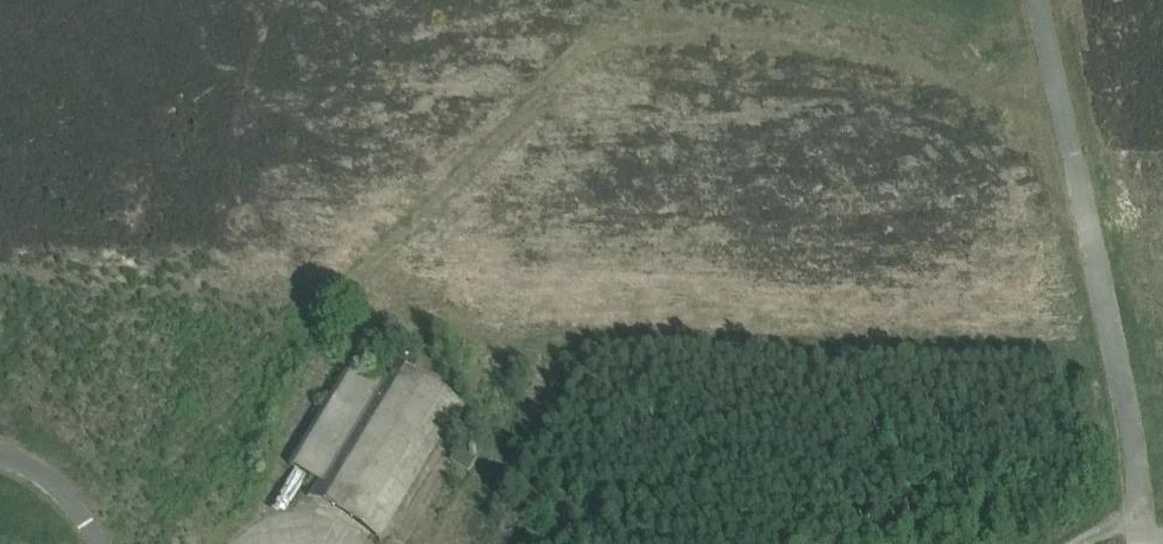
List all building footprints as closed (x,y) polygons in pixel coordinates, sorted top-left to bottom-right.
[(388,360),(377,380),(351,364),(289,466),(315,482),(306,497),(384,543),(438,455),(467,408),(444,394),(453,377),(421,358),(411,374),(388,360)] [(471,455),(461,449),(452,463),(469,473),(477,459),(475,458),(477,455),(473,452),(471,455)]
